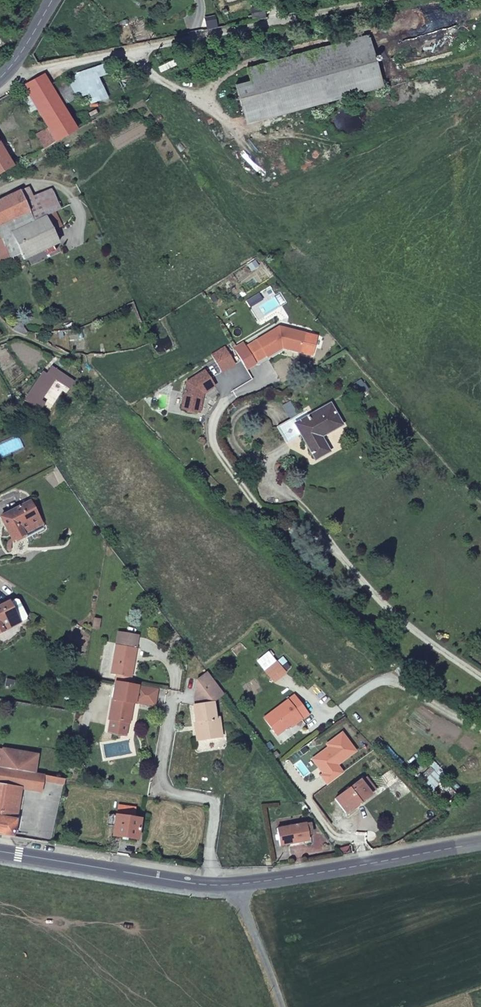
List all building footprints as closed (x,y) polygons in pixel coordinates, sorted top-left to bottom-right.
[(248,115),(382,78),(371,35),(250,70),(253,81),(239,86),(248,115)] [(53,87),(45,74),(24,86),(30,96),(25,99),(32,112),(38,109),(49,128),(38,134),(46,147),(77,129),(64,107),(53,87)] [(384,86),(382,78),(248,115),(251,123),(384,86)] [(53,87),(64,107),(78,98),(67,79),(53,87)] [(0,142),(0,173),(13,165),(0,142)] [(21,191),(26,202),(34,198),(29,187),(21,191)] [(47,215),(51,224),(61,219),(57,210),(61,208),(52,189),(38,196),(47,215)] [(0,201),(0,231),(2,237),(10,256),(22,251),(13,231),(34,221),(26,202),(21,191),(0,201)] [(47,215),(38,196),(34,198),(26,202),(34,221),(47,215)] [(34,221),(13,231),(22,251),(23,253),(25,258),(61,242),(51,224),(47,215),(34,221)] [(10,256),(2,237),(0,238),(0,260),(10,256)] [(280,326),(250,344),(259,360),(267,355),(268,357),(283,347),(284,345),(288,346),(289,349),(300,352),(305,332),(280,326)] [(246,346),(244,341),(235,347),(248,369),(257,363),(246,346)] [(259,360),(250,344),(246,346),(257,363),(260,361),(259,360)] [(226,347),(212,354),(223,372),(236,364),(226,347)] [(43,369),(24,397),(39,408),(45,400),(42,398),(56,378),(69,387),(75,380),(52,363),(46,371),(43,369)] [(188,381),(182,408),(187,409),(189,411),(193,412),(195,411),(200,412),(203,400),(201,398),(202,394),(216,385),(206,370),(188,381)] [(365,383),(354,389),(358,396),(369,389),(365,383)] [(322,436),(343,424),(331,402),(296,423),(317,458),(330,450),(322,436)] [(14,540),(25,534),(22,529),(41,519),(31,500),(1,517),(14,540)] [(22,529),(25,534),(26,536),(45,526),(41,519),(22,529)] [(16,619),(19,623),(20,625),(27,621),(15,600),(8,604),(7,602),(0,605),(0,633),(5,631),(2,627),(16,619)] [(19,623),(16,619),(2,627),(5,631),(19,623)] [(118,672),(117,679),(130,681),(139,634),(120,630),(112,671),(118,672)] [(281,659),(267,666),(275,680),(289,672),(281,659)] [(213,702),(224,693),(223,690),(208,670),(198,678),(211,680),(214,685),(212,699),(213,702)] [(211,680),(198,678),(197,693),(198,703),(196,703),(199,727),(196,727),(197,739),(214,737),(214,728),(221,727),(220,715),(215,716),(213,702),(212,699),(214,685),(211,680)] [(117,679),(110,717),(129,721),(133,701),(135,702),(138,683),(130,681),(117,679)] [(85,680),(84,687),(91,688),(93,681),(85,680)] [(68,683),(66,694),(79,696),(81,685),(68,683)] [(84,687),(83,696),(90,697),(91,688),(84,687)] [(293,693),(263,715),(276,733),(300,716),(301,718),(308,713),(293,693)] [(222,736),(221,727),(214,728),(214,737),(222,736)] [(343,771),(337,763),(355,749),(342,731),(327,742),(329,745),(313,757),(324,772),(321,774),(328,782),(343,771)] [(80,746),(82,736),(75,734),(73,745),(80,746)] [(8,766),(9,760),(6,757),(0,756),(0,765),(8,766)] [(46,773),(8,766),(0,765),(0,784),(21,787),(43,791),(46,773)] [(362,779),(337,799),(347,811),(372,792),(362,779)] [(14,834),(21,787),(0,784),(0,832),(14,834)] [(116,814),(114,833),(139,838),(141,817),(134,816),(136,807),(127,806),(126,816),(116,814)] [(308,822),(278,827),(281,843),(308,838),(306,833),(311,832),(308,822)]
